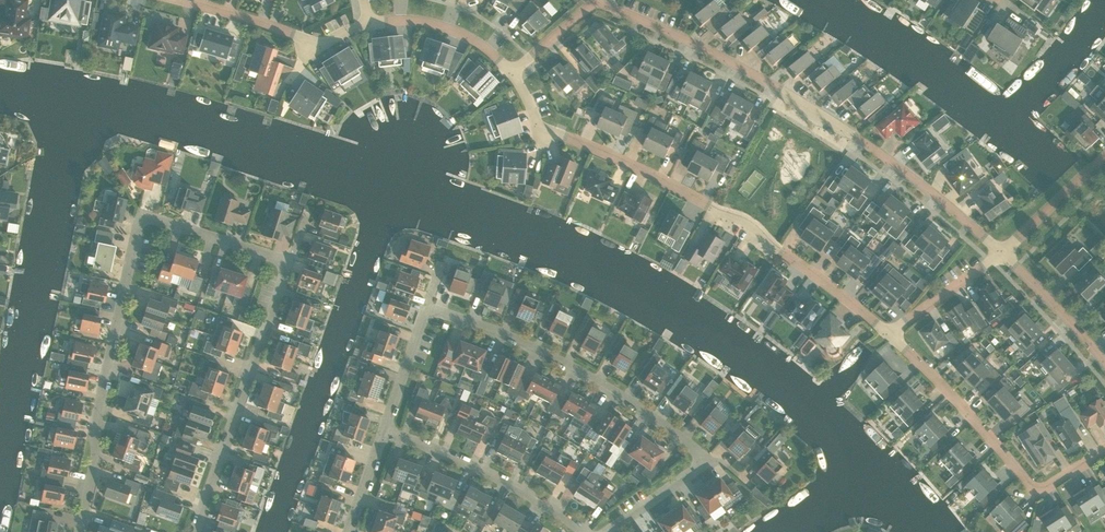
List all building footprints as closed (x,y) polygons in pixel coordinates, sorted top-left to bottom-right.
[(13,0),(9,0),(7,17),(1,17),(0,21),(0,33),(26,37),(27,31),(28,30),(28,27),(27,26),(28,20),(23,20),(26,2),(13,0)] [(83,0),(53,0),(50,18),(87,24),(91,1),(83,0)] [(334,1),(333,0),(308,0),(314,11),(306,15),(307,15),(318,9),(326,8),(326,5),(334,1)] [(492,5),(494,6),(501,13),(503,11),(504,12),(508,4),(516,10),(525,0),(495,0),(492,5)] [(530,0),(520,13),(528,19),(521,25),(522,27),(521,29),(529,34),(530,35),(547,20),(538,11),(541,8),(530,0)] [(725,16),(731,11),(725,5),(721,8),(714,0),(693,18),(701,27),(705,23),(709,29),(725,15),(725,16)] [(979,2),(976,0),(955,0),(944,12),(974,32),(987,13),(977,6),(979,2)] [(1035,11),(1036,9),(1042,13),(1052,0),(1020,0),(1035,11)] [(41,7),(39,20),(46,21),(48,8),(41,7)] [(99,13),(94,12),(91,28),(95,29),(97,21),(98,21),(99,13)] [(119,24),(121,15),(106,12),(99,44),(111,47),(112,39),(134,43),(137,28),(119,24)] [(730,21),(725,16),(725,15),(709,29),(715,35),(719,31),(726,40),(747,22),(739,13),(730,21)] [(1009,60),(1028,31),(1009,18),(1002,28),(997,24),(986,41),(1009,60)] [(177,28),(156,23),(152,37),(151,36),(148,47),(159,50),(159,48),(171,51),(171,50),(182,52),(186,35),(176,32),(177,28)] [(619,41),(605,25),(593,35),(607,51),(612,47),(617,52),(626,43),(622,38),(619,41)] [(753,48),(757,54),(773,40),(768,35),(769,34),(762,25),(741,43),(749,52),(753,48)] [(233,37),(205,28),(204,33),(197,31),(193,45),(234,57),(238,44),(231,42),(233,37)] [(90,31),(84,30),(82,40),(89,41),(90,31)] [(773,40),(757,54),(762,60),(766,56),(774,65),(794,47),(787,38),(783,41),(779,36),(773,41),(773,40)] [(401,64),(398,37),(376,40),(372,40),(372,43),(368,43),(371,62),(378,61),(379,67),(401,64)] [(430,40),(421,66),(443,74),(451,48),(430,40)] [(601,62),(584,43),(572,53),(578,60),(577,61),(588,73),(601,62)] [(133,48),(127,47),(125,55),(132,57),(133,48)] [(267,51),(256,47),(249,69),(259,73),(256,82),(261,84),(259,90),(272,95),(278,78),(272,76),(275,70),(271,68),(277,51),(270,49),(267,51)] [(326,62),(323,64),(324,66),(319,69),(330,86),(338,81),(340,85),(360,73),(355,65),(361,61),(353,48),(347,52),(346,50),(326,62)] [(799,75),(803,80),(819,67),(814,61),(816,60),(808,51),(787,69),(795,78),(799,75)] [(451,77),(463,55),(455,52),(447,76),(451,77)] [(640,70),(651,75),(659,57),(648,52),(642,66),(636,63),(630,75),(636,78),(640,70)] [(183,59),(174,57),(172,67),(181,69),(183,59)] [(455,79),(476,100),(495,80),(478,64),(477,66),(468,57),(455,79)] [(659,57),(651,75),(661,80),(658,88),(664,91),(670,79),(664,76),(670,63),(659,57)] [(245,63),(239,61),(234,76),(240,78),(245,63)] [(624,67),(619,61),(613,67),(618,72),(624,67)] [(819,67),(803,80),(809,86),(813,83),(820,91),(841,74),(833,65),(829,68),(824,62),(819,67)] [(564,68),(560,63),(549,73),(557,81),(555,84),(560,90),(563,88),(563,89),(570,83),(576,90),(585,82),(569,63),(564,68)] [(671,97),(688,105),(701,78),(690,72),(684,86),(678,83),(671,97)] [(1091,79),(1083,72),(1078,78),(1086,85),(1091,79)] [(603,87),(593,74),(585,80),(596,93),(603,87)] [(701,78),(688,105),(689,103),(706,112),(711,100),(706,97),(712,83),(701,78)] [(844,102),(848,108),(869,90),(865,84),(860,88),(853,79),(832,97),(840,106),(844,102)] [(326,99),(304,84),(291,103),(314,118),(326,99)] [(869,90),(848,108),(853,114),(857,111),(865,119),(885,101),(878,92),(874,95),(869,90)] [(1074,97),(1067,90),(1061,96),(1068,102),(1074,97)] [(1090,110),(1103,121),(1104,119),(1104,92),(1090,110)] [(338,97),(333,94),(329,100),(334,103),(338,97)] [(598,126),(609,131),(617,112),(611,110),(615,100),(602,94),(596,108),(604,112),(598,126)] [(733,117),(743,100),(732,94),(725,107),(717,103),(710,116),(723,123),(728,114),(733,117)] [(733,117),(731,121),(737,124),(734,130),(747,136),(754,123),(746,119),(754,105),(743,100),(733,117)] [(909,108),(904,103),(898,108),(899,109),(888,118),(887,117),(876,126),(886,138),(894,131),(898,131),(901,135),(913,125),(914,126),(920,121),(915,116),(914,117),(908,109),(909,108)] [(520,128),(512,107),(486,116),(495,138),(520,128)] [(617,112),(609,131),(620,135),(626,122),(632,124),(637,112),(631,109),(628,117),(617,112)] [(1086,150),(1098,139),(1092,132),(1097,127),(1085,114),(1065,134),(1075,145),(1078,141),(1086,150)] [(643,146),(654,152),(663,134),(664,134),(668,125),(651,116),(644,130),(650,133),(643,146)] [(705,119),(699,116),(695,123),(702,126),(705,119)] [(663,134),(654,152),(665,157),(672,143),(678,146),(684,135),(677,132),(674,139),(664,134),(663,134)] [(927,132),(913,142),(921,152),(917,155),(928,169),(947,154),(936,140),(934,142),(927,132)] [(7,165),(8,165),(11,149),(10,149),(10,150),(3,148),(3,146),(3,144),(3,142),(2,139),(1,137),(0,136),(0,163),(7,165)] [(688,169),(699,175),(708,157),(702,154),(707,145),(695,138),(687,151),(695,156),(688,169)] [(512,156),(497,155),(496,178),(523,180),(524,157),(522,156),(523,150),(512,149),(512,156)] [(154,161),(149,160),(144,158),(142,165),(139,165),(135,167),(132,178),(137,186),(148,189),(152,187),(153,182),(154,182),(155,178),(161,180),(164,169),(169,170),(173,155),(157,151),(154,161)] [(708,157),(699,175),(709,180),(716,167),(724,171),(730,160),(718,153),(714,160),(708,157)] [(576,164),(560,157),(557,166),(550,163),(542,182),(555,187),(557,182),(567,187),(576,164)] [(965,160),(946,175),(960,194),(979,179),(965,160)] [(1006,168),(1002,162),(996,166),(1000,172),(1006,168)] [(849,192),(862,174),(851,166),(850,167),(851,167),(842,180),(837,176),(828,188),(834,192),(839,185),(849,192)] [(611,180),(592,171),(587,181),(589,182),(586,189),(593,193),(592,195),(602,199),(603,197),(613,201),(618,188),(609,184),(611,180)] [(1008,178),(1003,172),(995,178),(1000,185),(1008,178)] [(872,181),(862,174),(849,192),(854,196),(849,203),(859,210),(867,198),(862,194),(871,181),(872,182),(872,181)] [(179,187),(173,206),(189,211),(190,209),(201,212),(205,198),(194,194),(195,192),(179,187)] [(997,196),(990,187),(979,195),(985,204),(981,207),(990,220),(1010,206),(1001,193),(997,196)] [(17,194),(0,192),(0,193),(0,220),(3,220),(5,219),(7,219),(9,208),(15,209),(17,194)] [(122,214),(125,200),(115,197),(116,194),(106,192),(104,202),(107,202),(104,218),(100,217),(98,225),(114,228),(116,221),(121,222),(123,214),(122,214)] [(641,193),(637,192),(635,197),(625,192),(617,207),(627,213),(626,214),(642,222),(643,220),(645,221),(649,213),(647,212),(653,199),(650,198),(650,197),(650,196),(649,195),(648,194),(648,193),(647,193),(645,192),(644,192),(643,192),(642,193),(641,193)] [(867,216),(877,224),(882,217),(887,221),(901,203),(891,195),(890,195),(891,196),(881,208),(876,204),(867,216)] [(222,197),(215,220),(232,225),(233,220),(246,224),(250,211),(237,207),(239,202),(222,197)] [(901,203),(887,221),(893,225),(887,232),(897,239),(906,227),(901,223),(910,211),(911,211),(901,203)] [(302,206),(295,204),(292,212),(300,214),(302,206)] [(288,218),(289,213),(272,208),(269,217),(266,216),(263,226),(266,227),(264,235),(280,241),(283,233),(290,236),(295,220),(288,218)] [(811,244),(824,226),(814,219),(819,212),(814,208),(805,220),(810,224),(801,237),(801,236),(800,237),(811,244)] [(337,226),(341,216),(325,210),(319,226),(324,227),(322,234),(337,239),(341,228),(337,226)] [(688,218),(672,210),(660,231),(676,239),(673,244),(681,248),(690,232),(683,228),(688,218)] [(919,247),(925,251),(939,234),(929,225),(929,226),(930,226),(920,238),(915,234),(905,246),(914,253),(919,247)] [(647,232),(644,226),(638,229),(641,235),(647,232)] [(834,233),(824,226),(811,244),(822,252),(822,251),(821,251),(830,238),(835,242),(844,230),(839,226),(834,233)] [(114,234),(97,231),(94,242),(98,243),(93,267),(109,270),(112,258),(114,258),(116,247),(111,246),(114,234)] [(713,235),(709,232),(698,250),(692,245),(685,257),(697,264),(701,257),(704,257),(712,261),(716,255),(718,255),(721,250),(720,248),(724,242),(719,239),(719,237),(718,235),(715,234),(713,235)] [(939,234),(925,251),(934,259),(928,265),(933,270),(943,258),(938,254),(948,242),(949,243),(949,242),(939,234)] [(847,271),(861,253),(855,249),(861,242),(851,235),(842,247),(847,251),(838,263),(837,263),(836,263),(847,271)] [(430,247),(411,240),(408,251),(404,249),(400,260),(417,267),(420,260),(425,262),(430,247)] [(1078,250),(1069,240),(1050,258),(1063,271),(1072,263),(1074,263),(1079,268),(1092,255),(1083,246),(1078,250)] [(313,259),(311,265),(326,271),(330,259),(326,258),(330,248),(314,242),(308,257),(313,259)] [(870,261),(861,253),(847,271),(857,279),(858,279),(857,278),(866,266),(871,270),(881,258),(875,254),(870,261)] [(181,276),(187,258),(175,254),(172,266),(163,263),(158,280),(167,283),(170,273),(181,276)] [(675,262),(664,256),(660,264),(671,269),(675,262)] [(738,262),(729,257),(720,270),(733,278),(730,282),(744,292),(759,270),(744,261),(741,266),(738,263),(738,262)] [(199,261),(187,258),(181,276),(192,280),(188,290),(198,294),(203,279),(194,276),(199,261)] [(457,266),(451,264),(445,283),(451,285),(449,291),(463,296),(464,292),(472,294),(477,279),(469,277),(472,268),(458,263),(457,266)] [(882,300),(902,276),(888,264),(878,275),(883,279),(873,291),(872,290),(872,291),(882,300)] [(326,271),(311,265),(309,271),(304,270),(298,285),(315,291),(319,280),(333,285),(337,275),(326,271)] [(227,293),(234,273),(221,269),(216,282),(210,280),(205,294),(217,298),(219,291),(227,293)] [(1095,269),(1076,287),(1088,300),(1104,284),(1104,280),(1095,269)] [(782,286),(786,281),(773,271),(758,293),(771,302),(773,299),(784,306),(793,293),(782,286)] [(390,280),(386,291),(406,298),(409,292),(413,294),(419,278),(400,272),(397,282),(390,280)] [(247,277),(234,273),(227,293),(236,296),(234,304),(245,308),(250,293),(242,290),(247,277)] [(491,282),(492,278),(486,276),(481,289),(487,291),(483,303),(497,308),(505,287),(491,282)] [(907,280),(902,276),(882,300),(892,308),(892,307),(891,307),(902,295),(906,299),(916,288),(907,280)] [(91,282),(91,280),(83,278),(81,287),(84,292),(82,304),(98,307),(99,301),(104,302),(108,286),(91,282)] [(991,282),(977,291),(982,298),(976,302),(989,321),(1001,313),(997,307),(1005,302),(991,282)] [(527,292),(520,289),(516,287),(510,300),(515,302),(521,304),(516,316),(530,322),(539,301),(525,295),(527,292)] [(406,298),(386,291),(382,302),(389,305),(385,315),(404,322),(409,306),(404,304),(406,298)] [(82,295),(75,293),(74,302),(80,304),(82,295)] [(145,312),(165,319),(168,311),(174,313),(177,302),(163,297),(161,303),(150,299),(145,312)] [(805,305),(795,297),(783,314),(794,322),(797,319),(809,328),(810,326),(811,326),(816,320),(815,319),(823,309),(819,305),(819,304),(815,301),(814,302),(810,298),(805,305)] [(293,301),(289,312),(308,319),(312,307),(320,310),(322,304),(309,299),(307,305),(293,301)] [(962,302),(948,312),(962,331),(971,325),(976,332),(986,324),(976,310),(971,314),(962,302)] [(554,319),(550,328),(549,331),(562,337),(572,317),(559,311),(561,307),(554,304),(548,316),(554,319)] [(97,311),(79,307),(76,319),(83,320),(80,331),(97,334),(101,318),(96,317),(97,311)] [(162,327),(165,319),(145,312),(141,324),(152,328),(150,334),(164,339),(168,329),(162,327)] [(246,315),(237,312),(234,320),(243,323),(246,315)] [(308,319),(289,312),(285,323),(299,328),(297,335),(310,339),(312,332),(304,330),(308,319)] [(839,326),(841,323),(830,314),(821,325),(824,328),(815,338),(825,347),(825,348),(825,349),(826,351),(826,352),(827,353),(828,354),(829,355),(830,355),(831,356),(832,356),(833,356),(834,356),(835,356),(836,356),(837,355),(839,354),(839,353),(840,352),(841,351),(841,350),(841,349),(841,347),(841,346),(849,335),(839,326)] [(1018,339),(1034,323),(1025,314),(1015,324),(1009,318),(999,328),(1005,334),(1005,333),(1009,337),(1013,333),(1018,339)] [(218,324),(214,336),(238,344),(242,333),(228,328),(230,321),(218,317),(215,324),(218,324)] [(604,334),(592,328),(591,327),(595,321),(589,318),(581,333),(587,336),(580,347),(594,354),(604,334)] [(376,342),(394,348),(398,337),(384,332),(386,326),(374,321),(372,328),(380,331),(376,342)] [(927,327),(926,326),(919,331),(924,338),(925,338),(934,351),(949,341),(953,346),(959,342),(950,331),(945,335),(935,321),(927,327)] [(1043,332),(1034,323),(1018,339),(1023,344),(1019,348),(1028,356),(1037,347),(1032,342),(1043,332)] [(238,344),(214,336),(212,343),(207,342),(203,352),(218,357),(220,351),(234,355),(238,344)] [(618,354),(612,364),(624,372),(636,353),(623,346),(627,340),(621,336),(613,350),(618,354)] [(452,362),(465,367),(473,346),(460,341),(459,344),(447,340),(438,363),(450,368),(452,362)] [(140,343),(136,355),(155,361),(157,355),(167,357),(171,346),(157,341),(154,348),(140,343)] [(275,353),(294,360),(296,353),(308,357),(311,346),(307,345),(295,341),(293,347),(279,342),(275,353)] [(69,352),(67,364),(85,368),(86,361),(91,362),(95,346),(75,342),(73,353),(69,352)] [(390,360),(394,348),(376,342),(372,353),(364,350),(362,357),(381,364),(383,357),(390,360)] [(964,349),(961,344),(955,348),(958,353),(964,349)] [(966,378),(981,363),(976,357),(980,354),(972,345),(962,354),(967,359),(957,369),(966,378)] [(481,381),(481,380),(486,367),(480,365),(486,351),(473,346),(465,367),(473,370),(470,377),(481,381)] [(1045,368),(1050,373),(1067,359),(1058,349),(1047,359),(1043,354),(1033,362),(1041,371),(1045,368)] [(290,371),(294,360),(275,353),(271,365),(285,370),(283,376),(295,380),(297,374),(290,371)] [(649,373),(642,383),(655,392),(667,373),(655,365),(660,358),(654,354),(644,369),(649,373)] [(155,361),(136,355),(132,366),(146,371),(144,377),(157,382),(159,375),(162,364),(155,361)] [(494,379),(502,382),(511,362),(498,356),(492,370),(486,367),(481,380),(487,382),(491,385),(494,379)] [(879,361),(870,357),(863,370),(871,374),(863,382),(867,378),(871,383),(870,384),(875,389),(876,388),(880,393),(879,394),(884,399),(900,384),(895,379),(902,373),(902,372),(898,376),(884,361),(879,366),(878,365),(879,362),(879,361)] [(205,379),(224,385),(228,374),(216,370),(218,363),(203,359),(200,369),(207,372),(205,379)] [(1067,359),(1050,373),(1058,383),(1054,386),(1059,391),(1069,383),(1064,378),(1075,368),(1067,359)] [(85,368),(67,364),(61,362),(58,375),(68,377),(66,387),(85,391),(89,375),(83,374),(85,368)] [(517,397),(518,395),(523,384),(517,381),(523,367),(511,362),(502,382),(509,385),(506,393),(517,397)] [(361,383),(380,390),(384,378),(370,373),(372,367),(359,363),(356,374),(363,377),(361,383)] [(990,372),(981,363),(966,378),(975,387),(985,377),(990,383),(1000,374),(994,368),(990,372)] [(523,384),(518,395),(528,400),(531,393),(539,397),(548,379),(536,373),(529,385),(523,382),(523,384)] [(694,399),(697,395),(685,386),(689,381),(683,376),(668,396),(674,400),(672,404),(684,413),(688,406),(690,408),(696,400),(694,399)] [(996,411),(1013,396),(1008,391),(1012,387),(1008,383),(1010,382),(1004,376),(993,386),(998,392),(988,402),(996,411)] [(220,397),(224,385),(205,379),(203,385),(192,382),(188,394),(206,400),(208,393),(220,397)] [(547,410),(553,413),(559,401),(554,398),(560,386),(548,379),(539,397),(551,403),(547,410)] [(260,395),(279,401),(283,390),(291,393),(293,386),(281,382),(279,388),(264,383),(260,395)] [(376,401),(380,390),(361,383),(359,390),(357,389),(350,390),(347,398),(362,403),(364,397),(376,401)] [(132,385),(128,398),(149,406),(152,398),(159,400),(163,389),(149,384),(147,390),(132,385)] [(426,421),(433,403),(428,401),(429,391),(419,387),(415,399),(421,402),(415,417),(426,421)] [(1078,394),(1074,387),(1068,391),(1072,397),(1078,394)] [(923,403),(909,388),(887,409),(888,409),(892,405),(896,410),(895,411),(900,416),(901,415),(905,419),(904,421),(909,426),(925,411),(920,406),(927,400),(927,399),(923,403)] [(567,412),(574,416),(584,399),(572,392),(565,404),(559,401),(553,413),(563,418),(567,412)] [(1052,400),(1046,394),(1042,397),(1048,403),(1052,400)] [(275,412),(279,401),(260,395),(256,406),(271,411),(268,417),(281,421),(283,415),(275,412)] [(715,396),(703,411),(708,415),(700,425),(712,435),(726,417),(714,408),(720,401),(715,396)] [(1018,402),(1013,396),(996,411),(1005,421),(1016,411),(1021,417),(1030,408),(1021,398),(1018,402)] [(439,405),(433,403),(426,421),(438,426),(443,411),(450,413),(454,401),(445,397),(439,405)] [(149,406),(128,398),(123,411),(138,416),(136,422),(150,427),(154,416),(146,414),(149,406)] [(188,419),(209,427),(214,414),(200,409),(202,403),(187,398),(184,409),(191,411),(188,419)] [(1101,398),(1087,407),(1089,409),(1080,415),(1088,427),(1096,421),(1100,427),(1104,423),(1104,405),(1101,398)] [(581,435),(584,437),(587,433),(594,422),(594,421),(589,418),(596,406),(584,399),(574,416),(581,420),(577,427),(584,431),(581,435)] [(59,410),(56,421),(73,425),(74,418),(79,419),(83,403),(65,400),(63,411),(59,410)] [(351,413),(347,424),(366,431),(370,419),(355,414),(358,408),(343,403),(341,410),(351,413)] [(521,406),(515,403),(512,409),(519,412),(521,406)] [(475,420),(479,411),(462,404),(456,418),(462,421),(456,433),(467,438),(475,420)] [(1070,406),(1060,412),(1066,422),(1055,429),(1067,448),(1081,439),(1072,425),(1080,420),(1070,406)] [(587,433),(584,437),(589,441),(591,438),(595,441),(599,434),(606,439),(619,421),(607,413),(599,426),(594,422),(587,433)] [(481,423),(475,420),(467,438),(478,443),(484,431),(489,434),(496,419),(487,415),(484,418),(481,423)] [(948,430),(934,415),(912,435),(913,436),(917,432),(921,436),(919,438),(925,443),(926,442),(930,446),(929,447),(934,453),(950,438),(945,433),(952,427),(952,426),(948,430)] [(291,420),(285,418),(283,425),(289,427),(291,420)] [(1052,437),(1042,421),(1040,418),(1037,419),(1039,422),(1026,431),(1027,433),(1020,438),(1037,465),(1045,460),(1046,462),(1056,456),(1046,441),(1052,437)] [(205,439),(209,427),(188,419),(186,427),(178,425),(174,437),(191,443),(193,435),(205,439)] [(50,427),(47,441),(54,442),(54,444),(73,448),(76,432),(71,431),(73,425),(56,421),(53,421),(52,427),(50,427)] [(609,450),(618,456),(627,444),(622,441),(630,428),(619,421),(606,439),(613,444),(609,450)] [(275,436),(279,427),(266,423),(264,429),(250,424),(246,436),(265,442),(268,443),(270,437),(275,436)] [(507,457),(516,440),(511,437),(513,427),(504,423),(498,434),(504,437),(496,452),(507,457)] [(366,431),(347,424),(345,431),(337,428),(333,439),(345,444),(347,437),(362,442),(366,431)] [(745,428),(740,424),(731,434),(729,437),(728,438),(727,439),(727,440),(727,441),(728,442),(729,443),(731,445),(728,448),(739,458),(742,454),(744,455),(750,449),(748,447),(754,441),(743,431),(745,428)] [(117,445),(136,452),(137,446),(145,449),(147,443),(149,437),(151,433),(138,429),(137,432),(135,439),(121,434),(117,445)] [(521,429),(516,440),(507,457),(518,463),(525,449),(531,452),(537,440),(528,435),(524,431),(521,429)] [(554,433),(547,429),(544,436),(550,439),(554,433)] [(162,434),(159,443),(169,446),(172,437),(162,434)] [(265,442),(246,436),(242,447),(256,452),(254,458),(266,463),(269,456),(261,454),(265,442)] [(632,457),(639,462),(652,444),(641,436),(632,448),(627,444),(618,456),(628,463),(632,457)] [(173,465),(194,472),(198,459),(189,456),(192,446),(179,441),(176,452),(177,452),(173,465)] [(973,457),(959,442),(937,462),(938,463),(942,459),(946,463),(944,464),(950,470),(951,469),(955,473),(954,474),(959,480),(975,465),(970,460),(977,453),(973,457)] [(652,444),(639,462),(646,467),(641,473),(650,479),(652,478),(659,468),(654,464),(663,452),(652,444)] [(775,444),(770,450),(768,448),(759,459),(764,464),(756,473),(767,483),(771,479),(773,480),(779,473),(777,472),(782,466),(775,460),(777,457),(773,454),(774,453),(773,453),(779,447),(775,444)] [(133,458),(136,452),(117,445),(113,457),(127,462),(125,468),(137,472),(139,466),(141,461),(133,458)] [(332,466),(351,472),(355,461),(341,456),(343,449),(331,445),(328,452),(329,452),(328,457),(335,459),(332,466)] [(551,458),(552,453),(543,447),(538,455),(544,458),(535,472),(546,478),(556,461),(551,458)] [(560,454),(556,461),(546,478),(557,485),(564,471),(571,475),(578,464),(560,454)] [(43,466),(40,477),(61,482),(62,475),(67,476),(70,460),(51,456),(51,457),(45,455),(43,466)] [(403,482),(410,463),(399,458),(395,469),(389,467),(384,480),(396,484),(398,480),(403,482)] [(419,492),(424,480),(418,477),(422,467),(410,463),(403,482),(404,482),(401,490),(418,496),(419,492)] [(236,466),(232,477),(250,483),(254,472),(262,475),(264,469),(252,464),(250,470),(236,466)] [(189,485),(194,472),(173,465),(168,477),(167,476),(163,487),(176,491),(180,482),(189,485)] [(347,484),(351,472),(332,466),(329,477),(321,474),(318,481),(331,485),(333,479),(347,484)] [(584,502),(601,476),(602,474),(602,473),(600,475),(597,473),(592,472),(584,467),(577,478),(582,481),(573,495),(584,502)] [(997,484),(984,469),(962,489),(963,490),(967,486),(971,490),(969,491),(975,497),(976,496),(980,500),(979,501),(984,507),(1000,492),(995,487),(1002,480),(1001,480),(997,484)] [(430,482),(424,480),(419,492),(425,494),(427,491),(438,495),(446,476),(435,472),(430,482)] [(149,478),(136,474),(134,479),(147,483),(149,478)] [(434,503),(451,510),(458,494),(452,492),(457,481),(446,476),(438,495),(434,503)] [(601,476),(584,502),(594,508),(603,495),(608,498),(615,487),(607,482),(604,478),(601,476)] [(61,482),(40,477),(38,489),(44,490),(42,501),(61,505),(64,489),(59,488),(61,482)] [(250,483),(232,477),(228,488),(239,492),(237,499),(252,505),(256,493),(248,490),(250,483)] [(713,480),(706,485),(721,505),(725,510),(732,505),(744,497),(734,483),(727,488),(720,478),(715,482),(713,480)] [(141,484),(126,479),(124,485),(110,480),(104,496),(125,503),(129,493),(136,496),(141,484)] [(1099,484),(1093,487),(1088,480),(1091,485),(1074,495),(1078,502),(1073,506),(1079,515),(1084,512),(1090,520),(1087,515),(1092,512),(1093,513),(1099,510),(1103,515),(1104,514),(1104,493),(1099,484)] [(721,505),(706,485),(699,490),(701,492),(696,495),(703,505),(698,509),(706,520),(711,516),(709,513),(721,505)] [(318,507),(337,513),(341,502),(327,497),(329,491),(316,486),(312,498),(320,500),(318,507)] [(467,517),(480,492),(470,487),(464,497),(458,494),(451,510),(467,517)] [(177,521),(182,506),(173,503),(175,496),(156,489),(152,502),(159,504),(156,514),(177,521)] [(483,527),(486,522),(492,511),(486,508),(491,497),(480,492),(467,517),(468,518),(467,519),(483,527)] [(1009,496),(987,516),(988,516),(992,513),(996,517),(994,518),(999,524),(1001,523),(1005,527),(1002,529),(1005,531),(1025,531),(1023,530),(1029,524),(1028,523),(1028,524),(1019,514),(1027,507),(1026,507),(1022,510),(1009,496)] [(616,503),(612,498),(607,504),(611,508),(616,503)] [(1055,501),(1058,506),(1041,516),(1051,531),(1064,531),(1067,531),(1066,529),(1071,526),(1072,527),(1078,523),(1066,505),(1060,509),(1055,501)] [(234,531),(235,531),(239,521),(235,520),(239,509),(222,504),(217,519),(222,521),(219,527),(234,531)] [(492,511),(486,522),(491,525),(493,522),(504,528),(514,510),(503,504),(498,514),(492,511)] [(668,512),(683,531),(690,527),(694,531),(704,525),(694,512),(689,515),(682,505),(677,509),(675,507),(668,512)] [(333,525),(337,513),(318,507),(314,518),(333,525)] [(378,510),(374,522),(393,528),(395,522),(402,525),(406,513),(393,508),(391,515),(378,510)] [(45,521),(47,513),(34,510),(31,523),(38,525),(37,531),(55,531),(57,523),(45,521)] [(524,529),(519,526),(524,516),(514,510),(504,528),(511,531),(523,531),(524,529)] [(683,531),(668,512),(661,517),(663,519),(658,522),(665,531),(682,531),(683,531)] [(318,522),(306,518),(303,525),(315,529),(318,522)] [(116,521),(113,520),(110,529),(100,525),(97,531),(132,531),(133,527),(116,521)] [(374,522),(371,531),(391,531),(393,528),(374,522)] [(448,527),(436,523),(433,531),(447,531),(448,527)] [(548,530),(536,523),(530,531),(547,531),(548,530)]
